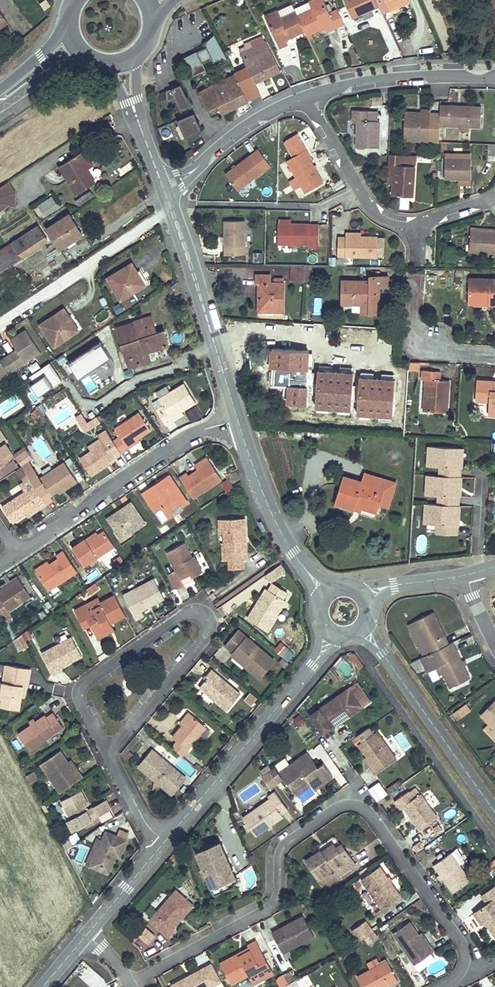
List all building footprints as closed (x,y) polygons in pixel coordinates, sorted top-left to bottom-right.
[(302,12),(307,24),(309,27),(326,21),(328,27),(336,23),(327,0),(312,0),(315,7),(302,12)] [(356,17),(375,9),(373,3),(379,0),(349,0),(356,17)] [(307,24),(302,12),(298,3),(284,9),(281,2),(267,7),(279,39),(288,36),(286,31),(307,24)] [(394,6),(392,2),(382,7),(384,11),(394,6)] [(0,20),(0,29),(9,23),(5,17),(0,20)] [(252,63),(240,69),(252,92),(254,94),(265,88),(259,76),(285,65),(271,37),(270,38),(267,31),(255,37),(256,39),(259,43),(247,50),(246,50),(252,63)] [(203,41),(207,49),(184,59),(192,77),(205,72),(203,65),(214,60),(216,66),(226,62),(215,36),(203,41)] [(259,43),(256,39),(244,45),(247,50),(259,43)] [(240,69),(238,65),(201,83),(209,101),(219,96),(224,105),(252,92),(240,69)] [(190,104),(181,82),(171,86),(180,108),(190,104)] [(487,97),(446,96),(445,116),(486,118),(487,97)] [(376,99),(358,98),(358,109),(362,109),(361,137),(384,137),(385,110),(376,110),(376,99)] [(426,102),(412,102),(411,131),(434,131),(435,100),(426,99),(426,102)] [(201,128),(194,111),(178,118),(185,135),(201,128)] [(447,139),(457,140),(458,126),(448,125),(447,139)] [(312,141),(293,153),(311,186),(330,175),(316,152),(318,151),(312,141)] [(264,142),(232,166),(245,183),(277,159),(264,142)] [(396,145),(395,161),(400,162),(400,173),(399,185),(420,186),(422,155),(417,155),(417,146),(396,145)] [(475,149),(450,148),(449,170),(474,171),(475,149)] [(89,152),(97,163),(94,164),(97,169),(103,165),(92,149),(89,152)] [(89,152),(68,166),(87,194),(105,181),(97,169),(94,164),(97,163),(89,152)] [(21,195),(21,206),(27,206),(27,193),(20,183),(15,187),(21,195)] [(264,184),(260,193),(268,196),(272,187),(264,184)] [(0,197),(0,213),(3,218),(21,206),(21,195),(15,187),(0,197)] [(38,203),(45,215),(60,206),(52,194),(38,203)] [(75,215),(55,229),(70,252),(91,238),(75,215)] [(278,223),(277,223),(277,245),(308,245),(308,248),(318,248),(319,223),(291,223),(291,219),(279,219),(278,223)] [(245,220),(223,221),(224,255),(246,255),(245,220)] [(494,245),(494,222),(476,221),(475,243),(494,245)] [(44,229),(17,248),(0,259),(0,280),(17,268),(54,243),(55,242),(49,233),(46,228),(44,229)] [(361,236),(345,236),(337,236),(337,257),(377,258),(377,256),(383,256),(384,237),(377,237),(377,236),(361,235),(361,236)] [(252,263),(263,262),(263,252),(252,252),(252,263)] [(153,286),(138,264),(114,279),(129,303),(153,286)] [(307,265),(305,279),(311,280),(313,266),(307,265)] [(304,266),(290,266),(289,282),(303,282),(304,266)] [(475,290),(489,290),(489,289),(494,289),(494,270),(476,270),(475,290)] [(254,273),(254,282),(259,282),(259,284),(257,284),(256,308),(271,309),(271,312),(284,313),(284,282),(283,282),(274,282),(271,282),(271,274),(254,273)] [(359,314),(375,314),(375,307),(379,307),(379,294),(371,294),(371,287),(379,287),(388,288),(389,275),(368,275),(368,279),(341,279),(340,305),(360,305),(359,314)] [(475,290),(475,298),(494,298),(494,295),(494,293),(494,289),(489,289),(489,290),(475,290)] [(51,325),(66,347),(85,333),(78,324),(82,321),(73,309),(51,325)] [(127,331),(142,371),(158,365),(155,357),(159,355),(181,347),(177,336),(169,339),(167,335),(161,319),(127,331)] [(82,321),(78,324),(85,333),(90,330),(84,320),(82,321)] [(335,347),(313,346),(314,323),(293,321),(291,359),(306,360),(313,360),(312,370),(305,370),(303,404),(327,405),(329,374),(346,375),(347,352),(335,351),(335,347)] [(51,351),(36,329),(21,339),(27,349),(11,359),(4,350),(0,352),(0,377),(3,382),(51,351)] [(120,357),(110,341),(78,363),(88,379),(120,357)] [(51,361),(28,375),(39,394),(63,380),(51,361)] [(419,371),(419,362),(409,362),(409,371),(419,371)] [(159,378),(175,375),(173,365),(157,369),(159,378)] [(459,377),(459,366),(442,367),(443,378),(459,377)] [(424,379),(423,401),(427,401),(427,412),(448,413),(450,381),(440,380),(441,371),(421,370),(420,379),(424,379)] [(346,378),(346,375),(329,374),(327,405),(331,405),(333,378),(346,378)] [(492,380),(476,379),(475,402),(488,402),(488,416),(494,417),(494,390),(492,390),(492,380)] [(93,381),(86,384),(90,393),(96,390),(93,381)] [(190,411),(203,403),(192,384),(167,400),(171,406),(165,410),(174,425),(181,421),(179,417),(190,411)] [(192,414),(190,411),(179,417),(181,421),(192,414)] [(121,442),(129,453),(136,448),(135,445),(146,438),(159,429),(148,412),(123,429),(128,437),(121,442)] [(93,420),(90,414),(85,417),(89,423),(93,420)] [(101,425),(107,421),(104,417),(98,421),(101,425)] [(93,420),(89,423),(91,428),(95,429),(98,427),(93,420)] [(4,443),(7,442),(1,433),(0,434),(0,469),(13,461),(9,455),(11,453),(4,443)] [(100,451),(112,443),(109,438),(97,446),(100,451)] [(136,448),(147,441),(146,438),(135,445),(136,448)] [(88,459),(100,475),(113,466),(112,464),(129,453),(121,442),(114,447),(112,443),(100,451),(88,459)] [(435,525),(435,534),(458,535),(458,526),(455,526),(456,505),(459,505),(460,497),(456,496),(457,477),(461,477),(462,469),(457,468),(458,448),(427,446),(426,466),(438,467),(438,475),(425,475),(425,495),(437,496),(436,504),(424,504),(423,524),(435,525)] [(15,454),(22,466),(28,462),(34,459),(26,447),(15,454)] [(197,469),(210,460),(208,457),(195,466),(197,469)] [(15,460),(13,461),(0,469),(0,476),(2,478),(20,467),(15,460)] [(179,476),(192,497),(221,477),(210,460),(197,469),(188,475),(186,471),(179,476)] [(65,490),(77,482),(64,462),(39,479),(28,462),(22,466),(26,473),(30,479),(44,500),(49,496),(58,491),(63,488),(65,490)] [(26,473),(22,466),(16,470),(20,476),(26,473)] [(239,477),(235,470),(231,473),(234,480),(239,477)] [(364,471),(361,480),(377,485),(374,493),(382,495),(379,505),(389,509),(397,482),(364,471)] [(152,497),(171,525),(190,512),(188,509),(196,504),(177,475),(167,482),(169,485),(152,497)] [(334,504),(354,510),(355,504),(362,506),(361,508),(376,513),(379,505),(382,495),(374,493),(377,485),(361,480),(343,475),(334,504)] [(221,482),(229,495),(236,491),(228,478),(221,482)] [(30,479),(21,485),(25,492),(15,499),(3,507),(14,524),(17,522),(46,503),(44,500),(30,479)] [(152,497),(169,485),(167,482),(150,494),(152,497)] [(11,492),(15,499),(25,492),(21,485),(11,492)] [(47,505),(53,501),(49,496),(44,500),(46,503),(47,505)] [(46,503),(17,522),(18,524),(47,505),(46,503)] [(152,524),(139,504),(132,508),(133,510),(126,515),(125,513),(114,520),(127,540),(152,524)] [(248,536),(247,518),(221,519),(222,531),(224,530),(224,543),(228,542),(228,560),(244,560),(248,560),(248,542),(244,542),(244,536),(248,536)] [(72,548),(84,566),(114,546),(104,531),(98,535),(87,542),(85,539),(72,548)] [(87,542),(98,535),(96,532),(85,539),(87,542)] [(167,553),(176,570),(169,574),(177,589),(184,585),(182,580),(191,575),(193,578),(204,572),(196,556),(194,557),(186,543),(167,553)] [(37,573),(49,590),(77,572),(63,551),(56,556),(58,559),(50,564),(37,573)] [(244,568),(244,560),(228,560),(229,569),(244,568)] [(37,573),(50,564),(48,561),(35,570),(37,573)] [(282,564),(274,571),(278,577),(287,571),(282,564)] [(274,571),(268,575),(272,581),(278,577),(274,571)] [(155,577),(124,593),(137,618),(145,614),(143,609),(166,597),(155,577)] [(18,578),(0,590),(0,619),(11,613),(9,611),(31,596),(18,578)] [(269,590),(284,599),(289,592),(273,582),(269,590)] [(94,585),(87,589),(91,594),(97,590),(94,585)] [(256,606),(249,618),(268,630),(286,600),(284,599),(269,590),(267,589),(263,595),(265,596),(259,607),(256,606)] [(116,594),(101,601),(99,597),(75,609),(83,625),(90,622),(92,627),(96,634),(112,625),(111,623),(127,615),(116,594)] [(263,595),(256,606),(259,607),(265,596),(263,595)] [(407,625),(423,656),(449,644),(433,612),(407,625)] [(85,630),(92,627),(90,622),(83,625),(85,630)] [(112,625),(96,634),(98,638),(115,630),(112,625)] [(277,660),(239,629),(225,646),(233,653),(231,655),(234,657),(233,658),(244,668),(245,667),(261,680),(277,660)] [(20,651),(29,646),(22,634),(14,640),(20,651)] [(85,657),(76,639),(45,654),(56,675),(64,671),(62,668),(85,657)] [(436,668),(439,667),(442,674),(449,688),(471,678),(465,666),(462,661),(453,642),(449,644),(423,656),(419,658),(426,673),(436,668)] [(347,655),(356,670),(363,666),(355,651),(347,655)] [(290,664),(283,658),(280,662),(287,668),(290,664)] [(6,664),(6,665),(5,672),(3,682),(0,682),(0,695),(1,695),(0,702),(0,707),(19,710),(21,697),(23,686),(26,686),(28,687),(31,669),(6,664)] [(241,693),(212,670),(207,676),(209,678),(201,687),(228,710),(241,693)] [(310,715),(327,739),(336,733),(333,729),(365,707),(351,687),(310,715)] [(490,724),(494,729),(494,702),(481,716),(490,724)] [(466,703),(451,711),(456,718),(470,710),(466,703)] [(21,734),(34,752),(67,729),(57,714),(50,719),(48,715),(38,722),(40,724),(36,727),(34,725),(21,734)] [(185,727),(194,716),(192,714),(182,725),(185,727)] [(173,749),(184,758),(209,729),(194,716),(185,727),(174,739),(179,743),(173,749)] [(494,740),(494,729),(490,724),(484,730),(494,740)] [(361,740),(374,731),(371,728),(359,736),(361,740)] [(376,774),(397,759),(377,732),(375,733),(374,731),(361,740),(363,742),(359,745),(367,757),(373,766),(371,767),(376,774)] [(138,737),(127,749),(130,752),(142,739),(138,737)] [(123,754),(128,763),(134,755),(130,752),(127,749),(123,754)] [(171,795),(185,779),(154,751),(140,768),(171,795)] [(44,766),(64,794),(86,780),(80,772),(78,774),(71,763),(64,752),(44,766)] [(318,788),(334,777),(324,763),(318,767),(308,752),(291,764),(281,771),(293,789),(302,783),(311,785),(314,782),(318,788)] [(276,764),(281,771),(291,764),(286,757),(276,764)] [(365,758),(371,767),(373,766),(367,757),(365,758)] [(73,761),(71,763),(78,774),(80,772),(73,761)] [(264,775),(272,769),(269,765),(261,770),(264,775)] [(198,766),(196,768),(204,776),(206,773),(198,766)] [(284,780),(275,767),(272,769),(264,775),(262,776),(271,789),(284,780)] [(34,772),(27,776),(31,783),(38,779),(34,772)] [(368,788),(377,800),(388,793),(380,780),(368,788)] [(293,789),(297,795),(311,785),(302,783),(293,789)] [(409,792),(396,801),(402,809),(405,807),(421,831),(439,819),(421,794),(420,795),(416,788),(409,793),(409,792)] [(284,817),(282,814),(288,810),(276,792),(269,796),(271,799),(243,818),(256,836),(284,817)] [(88,807),(82,794),(64,804),(73,822),(70,824),(75,833),(94,824),(93,822),(88,812),(86,808),(88,807)] [(95,809),(100,818),(113,812),(107,802),(95,809)] [(95,809),(88,812),(93,822),(100,818),(95,809)] [(97,854),(91,867),(109,875),(115,863),(112,862),(114,857),(117,859),(119,860),(127,843),(106,833),(97,854)] [(70,841),(63,844),(67,852),(74,848),(70,841)] [(236,877),(221,841),(195,852),(210,889),(236,877)] [(425,847),(421,841),(413,846),(418,852),(425,847)] [(333,843),(321,851),(325,856),(337,848),(344,859),(349,855),(341,843),(336,847),(333,843)] [(83,855),(79,846),(67,852),(72,860),(83,855)] [(357,865),(349,855),(344,859),(337,848),(325,856),(321,851),(320,850),(305,860),(319,880),(334,869),(340,877),(357,865)] [(86,865),(91,867),(97,854),(93,852),(86,865)] [(452,854),(435,866),(441,874),(444,879),(454,893),(471,881),(452,854)] [(388,877),(380,866),(360,880),(381,909),(401,895),(392,882),(393,881),(390,876),(388,877)] [(481,896),(488,905),(475,914),(483,925),(486,922),(494,934),(494,886),(481,896)] [(149,920),(169,938),(175,931),(173,929),(194,905),(176,889),(149,920)] [(421,899),(412,905),(417,911),(425,905),(421,899)] [(302,915),(271,932),(283,954),(314,938),(302,915)] [(367,921),(351,931),(359,942),(364,939),(374,932),(372,929),(367,921)] [(414,965),(435,951),(430,944),(428,946),(420,935),(410,921),(392,934),(414,965)] [(386,924),(380,928),(385,934),(391,930),(386,924)] [(148,944),(155,936),(144,926),(137,934),(148,944)] [(379,938),(375,931),(374,932),(364,939),(369,945),(379,938)] [(430,944),(422,933),(420,935),(428,946),(430,944)] [(272,970),(256,940),(247,945),(248,947),(249,949),(232,959),(231,957),(219,963),(232,985),(249,976),(252,981),(272,970)] [(249,949),(248,947),(231,957),(232,959),(249,949)] [(399,982),(387,960),(380,963),(377,958),(367,963),(370,969),(357,976),(362,986),(384,986),(389,984),(390,986),(399,982)] [(171,985),(172,986),(213,986),(222,982),(211,963),(171,985)] [(283,975),(288,984),(298,979),(293,969),(283,975)] [(254,985),(274,974),(272,970),(252,981),(254,985)] [(288,984),(283,975),(283,974),(279,976),(276,980),(279,986),(282,986),(288,984)]
